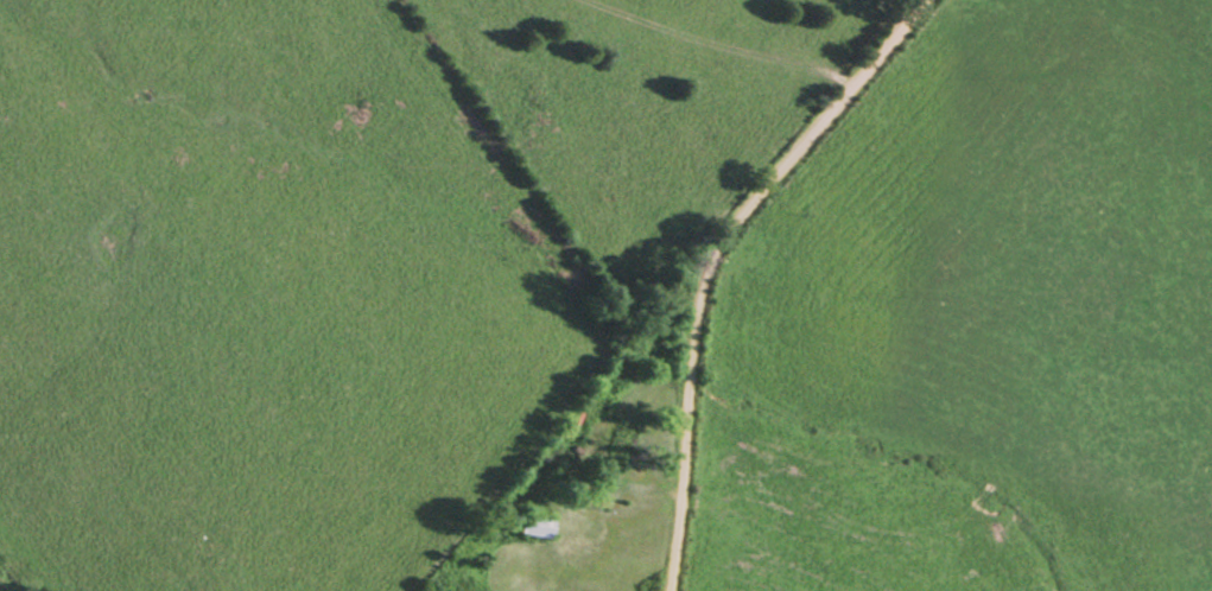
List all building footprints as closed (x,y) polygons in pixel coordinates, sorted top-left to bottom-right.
[(522,534),(555,537),(557,516),(525,513),(522,534)]
